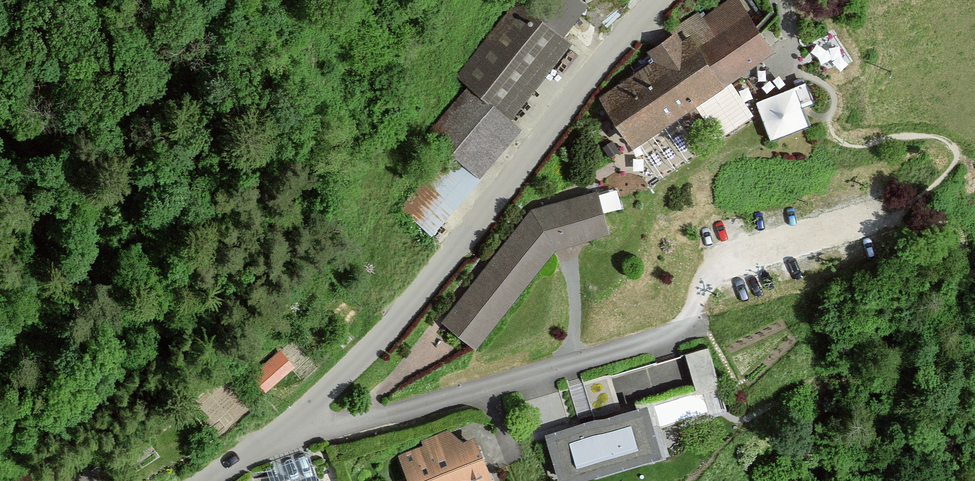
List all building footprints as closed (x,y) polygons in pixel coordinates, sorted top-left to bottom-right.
[(573,45),(564,38),(521,3),(518,0),(517,0),(454,75),(467,86),(426,135),(446,152),(480,180),(521,131),(509,121),(573,45)] [(521,3),(564,38),(589,8),(580,0),(524,0),(521,3)] [(598,98),(633,150),(725,89),(724,87),(744,74),(775,54),(739,0),(728,0),(702,17),(699,12),(670,31),(673,35),(648,52),(654,61),(598,98)] [(814,104),(806,83),(756,103),(771,141),(810,126),(803,108),(814,104)] [(446,152),(399,208),(433,236),(480,180),(446,152)] [(539,208),(531,210),(441,323),(476,351),(556,250),(562,248),(609,235),(603,214),(598,193),(597,191),(539,208)] [(339,344),(344,348),(353,339),(348,335),(339,344)] [(709,348),(685,355),(696,394),(697,394),(703,393),(709,412),(710,416),(727,411),(709,348)] [(280,350),(251,376),(266,393),(295,367),(280,350)] [(651,407),(549,436),(562,480),(591,480),(666,460),(651,407)] [(412,480),(496,480),(480,438),(467,443),(453,430),(425,441),(427,446),(402,455),(412,480)] [(68,472),(54,480),(73,480),(68,472)]
